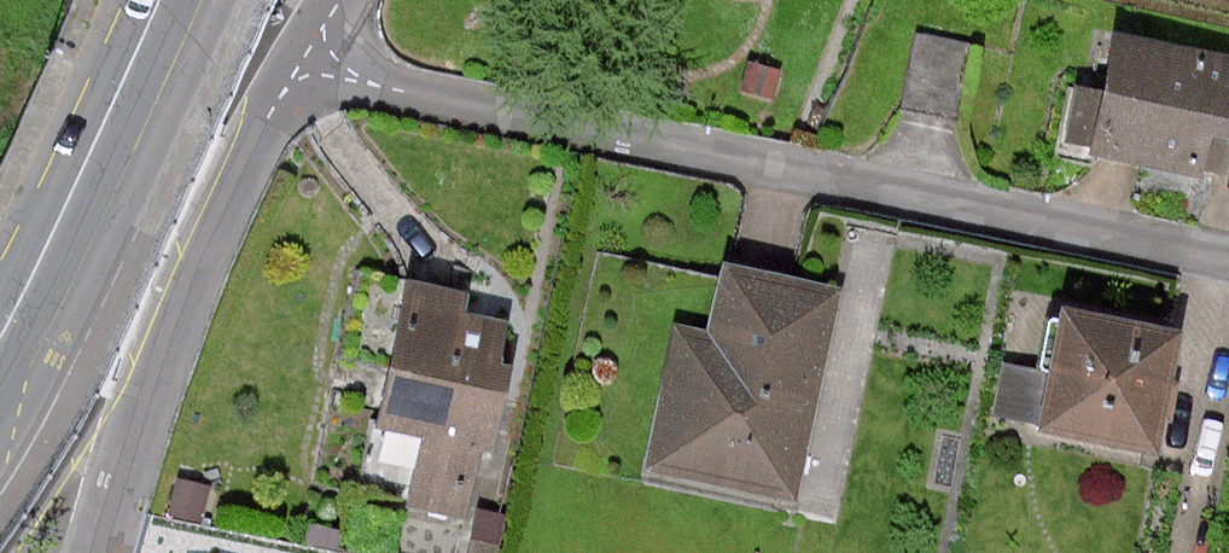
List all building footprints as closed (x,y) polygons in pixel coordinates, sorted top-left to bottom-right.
[(971,40),(917,35),(902,105),(961,118),(971,40)] [(1096,150),(1197,172),(1206,131),(1228,136),(1228,131),(1228,66),(1119,42),(1096,150)] [(777,66),(751,60),(744,90),(775,97),(777,66)] [(681,333),(654,467),(788,493),(828,291),(728,271),(714,340),(681,333)] [(534,301),(418,273),(384,413),(426,424),(406,508),(479,526),(534,301)] [(1069,312),(1047,424),(1152,445),(1161,402),(1175,333),(1069,312)]
